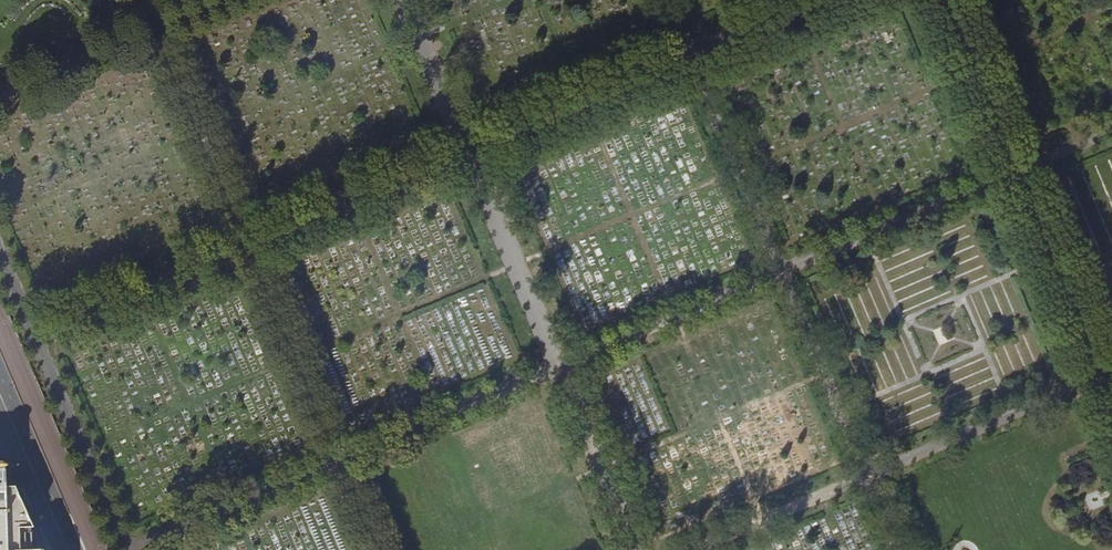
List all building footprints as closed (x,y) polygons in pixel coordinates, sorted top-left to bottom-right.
[(10,485),(6,486),(1,465),(0,465),(0,549),(39,549),(10,485)]
